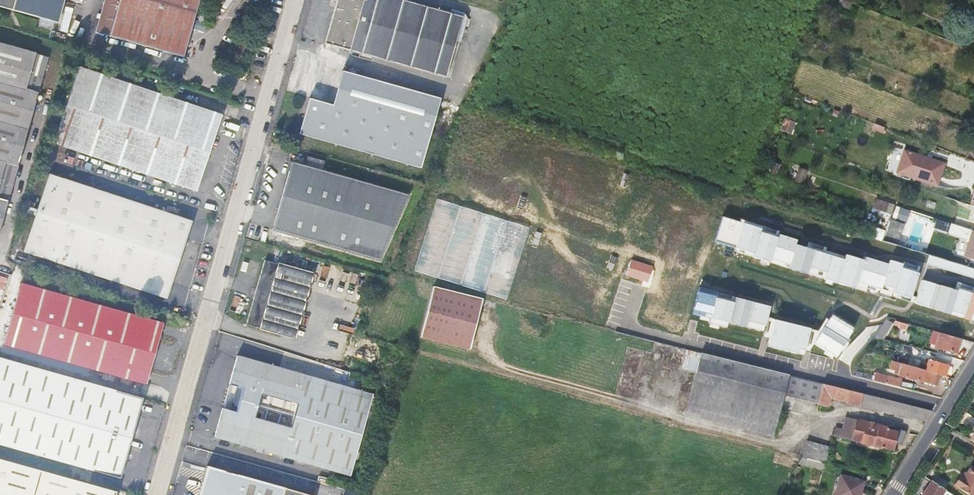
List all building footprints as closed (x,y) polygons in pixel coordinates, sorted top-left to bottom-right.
[(39,18),(37,25),(50,29),(52,21),(55,22),(62,0),(0,0),(0,6),(39,18)] [(111,38),(121,0),(106,0),(96,34),(111,38)] [(111,38),(183,58),(199,0),(121,0),(111,38)] [(464,17),(403,0),(338,0),(325,43),(446,78),(464,17)] [(48,56),(0,44),(0,227),(1,227),(48,56)] [(53,141),(195,191),(221,115),(78,66),(53,141)] [(421,170),(441,99),(344,72),(334,106),(310,99),(300,135),(421,170)] [(304,168),(321,172),(323,162),(307,158),(304,168)] [(946,191),(952,173),(924,163),(918,182),(946,191)] [(409,197),(321,172),(304,168),(292,164),(272,232),(379,263),(409,197)] [(167,297),(191,221),(47,177),(24,255),(167,297)] [(723,197),(722,203),(729,205),(730,199),(723,197)] [(894,205),(883,239),(926,253),(935,226),(940,228),(943,220),(894,205)] [(889,291),(906,297),(915,269),(897,264),(899,260),(898,260),(887,257),(885,261),(862,253),(861,257),(843,251),(841,256),(822,251),(794,242),(796,237),(777,231),(776,235),(759,229),(760,226),(738,219),(722,214),(714,239),(752,251),(751,255),(768,260),(769,257),(788,263),(786,267),(834,280),(836,275),(877,288),(878,284),(890,287),(889,291)] [(776,235),(777,231),(778,228),(739,216),(738,219),(760,226),(759,229),(776,235)] [(970,230),(961,256),(973,261),(973,232),(970,230)] [(794,242),(822,251),(824,244),(808,239),(807,241),(796,237),(794,242)] [(926,254),(923,263),(973,278),(973,269),(926,254)] [(897,264),(915,269),(917,263),(899,257),(898,260),(899,260),(897,264)] [(293,340),(312,273),(278,264),(277,265),(264,261),(246,325),(259,329),(259,330),(293,340)] [(651,269),(628,261),(623,276),(646,284),(651,269)] [(973,316),(973,293),(970,292),(954,287),(953,288),(950,287),(918,278),(912,298),(911,301),(972,319),(973,316)] [(954,287),(970,292),(972,284),(953,279),(950,287),(953,288),(954,287)] [(147,384),(164,324),(21,285),(4,345),(147,384)] [(481,298),(432,286),(422,328),(471,341),(481,298)] [(763,331),(767,315),(769,305),(733,296),(732,302),(717,298),(718,295),(715,294),(716,291),(699,287),(692,314),(709,318),(708,323),(726,327),(727,322),(763,331)] [(732,302),(733,296),(734,295),(716,291),(715,294),(718,295),(717,298),(732,302)] [(854,326),(831,312),(822,328),(812,344),(835,357),(854,326)] [(768,338),(773,317),(774,316),(767,315),(763,331),(762,336),(768,338)] [(807,339),(810,327),(773,317),(768,338),(767,344),(798,352),(800,347),(805,349),(806,344),(810,345),(811,341),(810,341),(810,340),(807,339)] [(812,344),(822,328),(818,325),(816,329),(810,326),(810,327),(807,339),(810,340),(810,341),(811,341),(810,345),(806,344),(805,349),(809,349),(812,344)] [(471,341),(422,328),(420,337),(469,349),(471,341)] [(955,352),(959,337),(932,330),(928,343),(934,345),(934,347),(955,352)] [(925,357),(927,350),(914,347),(912,354),(925,357)] [(698,352),(683,348),(679,366),(693,370),(698,352)] [(693,370),(686,397),(773,419),(780,393),(785,373),(698,352),(693,370)] [(349,475),(372,395),(236,357),(228,386),(236,388),(229,411),(222,409),(214,437),(349,475)] [(143,400),(0,359),(0,445),(121,479),(143,400)] [(935,371),(943,374),(946,364),(927,359),(925,369),(935,371)] [(935,371),(925,369),(913,366),(913,368),(896,364),(896,367),(898,368),(897,373),(911,376),(911,378),(932,383),(935,371)] [(820,382),(785,373),(780,393),(814,402),(820,382)] [(874,380),(892,384),(893,378),(876,374),(874,380)] [(825,407),(828,397),(831,385),(820,382),(814,402),(814,404),(825,407)] [(828,397),(845,401),(848,389),(841,388),(831,385),(828,397)] [(845,401),(869,407),(872,395),(848,389),(845,401)] [(869,407),(925,420),(931,410),(872,395),(869,407)] [(773,419),(686,397),(682,414),(769,436),(773,419)] [(842,437),(887,449),(889,443),(897,444),(902,429),(893,427),(892,429),(884,427),(884,425),(855,417),(851,433),(844,431),(842,437)] [(804,440),(800,456),(823,462),(827,446),(804,440)] [(823,462),(800,456),(796,462),(823,470),(824,463),(823,462)] [(115,493),(0,461),(0,494),(115,494),(115,493)] [(972,494),(973,494),(973,466),(973,465),(965,476),(962,474),(956,484),(972,494)] [(205,466),(197,494),(309,494),(205,466)] [(932,481),(946,490),(951,482),(937,474),(932,481)] [(767,487),(778,493),(785,481),(775,475),(767,487)] [(860,482),(837,476),(831,494),(856,494),(860,482)] [(923,494),(942,494),(946,490),(932,481),(923,494)]
